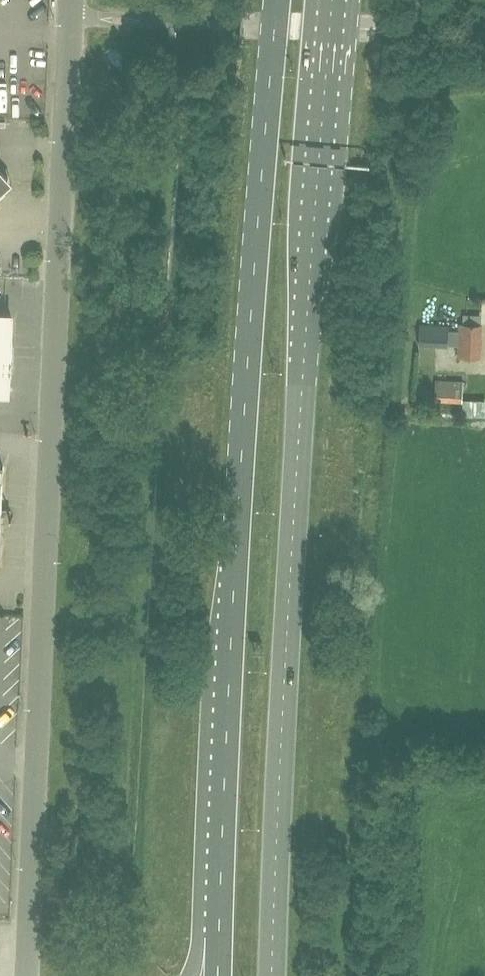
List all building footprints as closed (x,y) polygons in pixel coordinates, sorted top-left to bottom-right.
[(13,182),(0,168),(0,194),(13,182)] [(1,394),(10,386),(13,321),(5,312),(0,312),(0,394),(1,394)] [(481,325),(460,324),(458,356),(480,357),(481,325)] [(419,345),(448,346),(448,326),(420,325),(419,345)] [(463,403),(465,381),(436,380),(435,401),(463,403)] [(484,415),(484,401),(465,401),(464,414),(484,415)]
